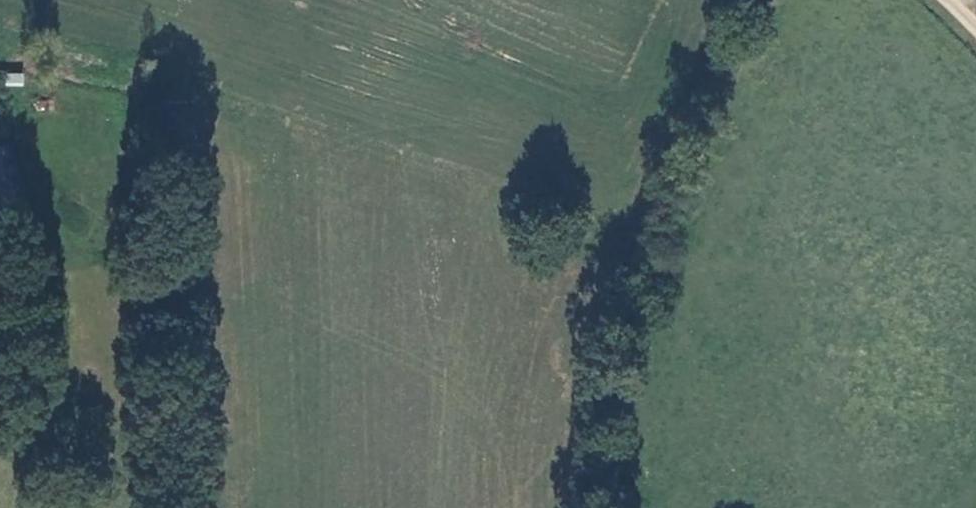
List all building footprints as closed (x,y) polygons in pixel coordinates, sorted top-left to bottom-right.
[(0,141),(0,176),(2,176),(9,198),(28,193),(22,170),(21,170),(12,138),(0,141)]
